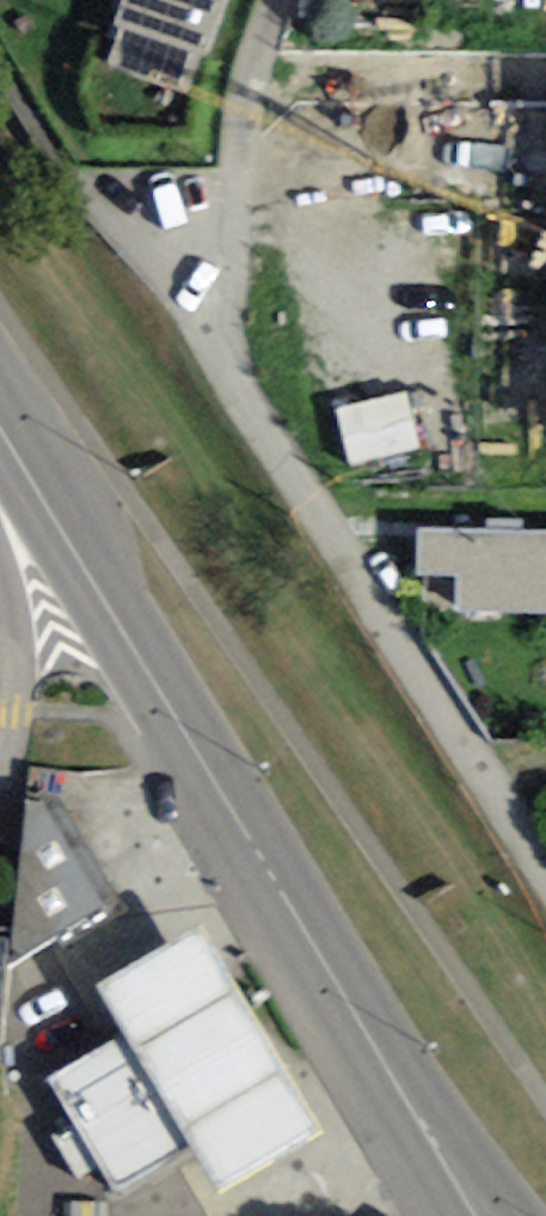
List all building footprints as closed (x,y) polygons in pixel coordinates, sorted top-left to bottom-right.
[(116,24),(121,26),(108,63),(188,90),(200,53),(210,56),(229,0),(124,0),(116,24)] [(333,411),(348,467),(420,447),(405,392),(333,411)] [(419,531),(419,576),(456,576),(455,608),(545,610),(545,532),(419,531)] [(108,909),(44,802),(25,801),(7,968),(108,909)] [(320,1129),(198,927),(91,991),(119,1037),(46,1081),(115,1195),(188,1150),(214,1193),(320,1129)]
